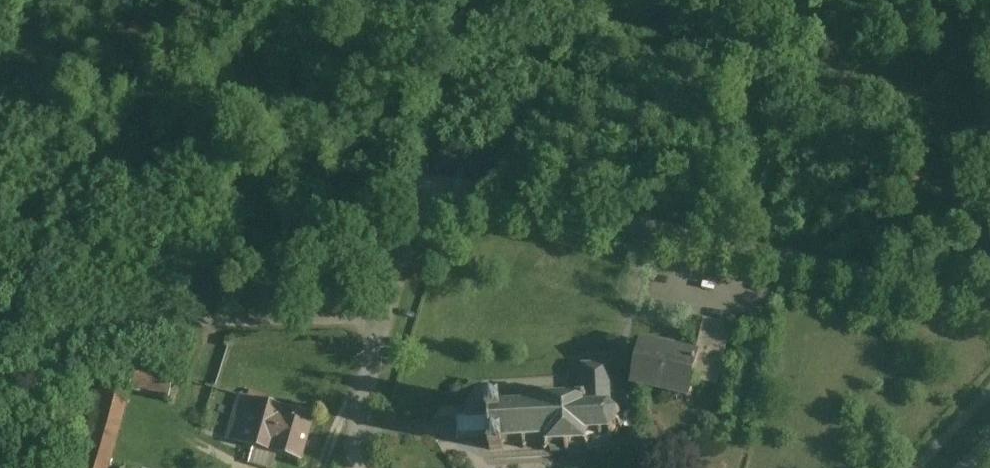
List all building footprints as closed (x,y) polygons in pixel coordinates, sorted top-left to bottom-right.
[(703,320),(698,344),(725,350),(730,326),(703,320)] [(641,343),(632,385),(687,397),(694,368),(720,373),(725,350),(698,344),(696,355),(641,343)] [(500,403),(487,404),(487,417),(489,417),(489,419),(490,419),(490,420),(490,421),(492,423),(493,423),(494,427),(494,432),(493,432),(491,434),(490,434),(491,436),(490,436),(490,438),(489,438),(489,451),(503,450),(503,445),(504,445),(504,444),(522,443),(523,449),(526,449),(526,443),(544,442),(544,443),(546,443),(546,445),(542,449),(545,452),(549,447),(550,453),(561,452),(561,447),(564,447),(565,452),(568,452),(568,446),(583,446),(587,450),(587,451),(611,450),(610,439),(613,438),(611,433),(616,428),(621,430),(622,426),(617,424),(617,417),(621,415),(620,412),(615,414),(610,409),(611,404),(609,403),(607,365),(583,366),(584,395),(580,399),(565,400),(565,395),(561,395),(561,400),(546,401),(542,397),(539,400),(544,404),(544,406),(542,406),(542,407),(524,408),(524,402),(520,402),(520,408),(502,409),(502,408),(501,408),(500,403)] [(174,377),(136,366),(130,386),(169,397),(174,377)] [(99,391),(77,467),(107,467),(127,399),(99,391)] [(313,417),(240,396),(227,440),(301,461),(313,417)]
